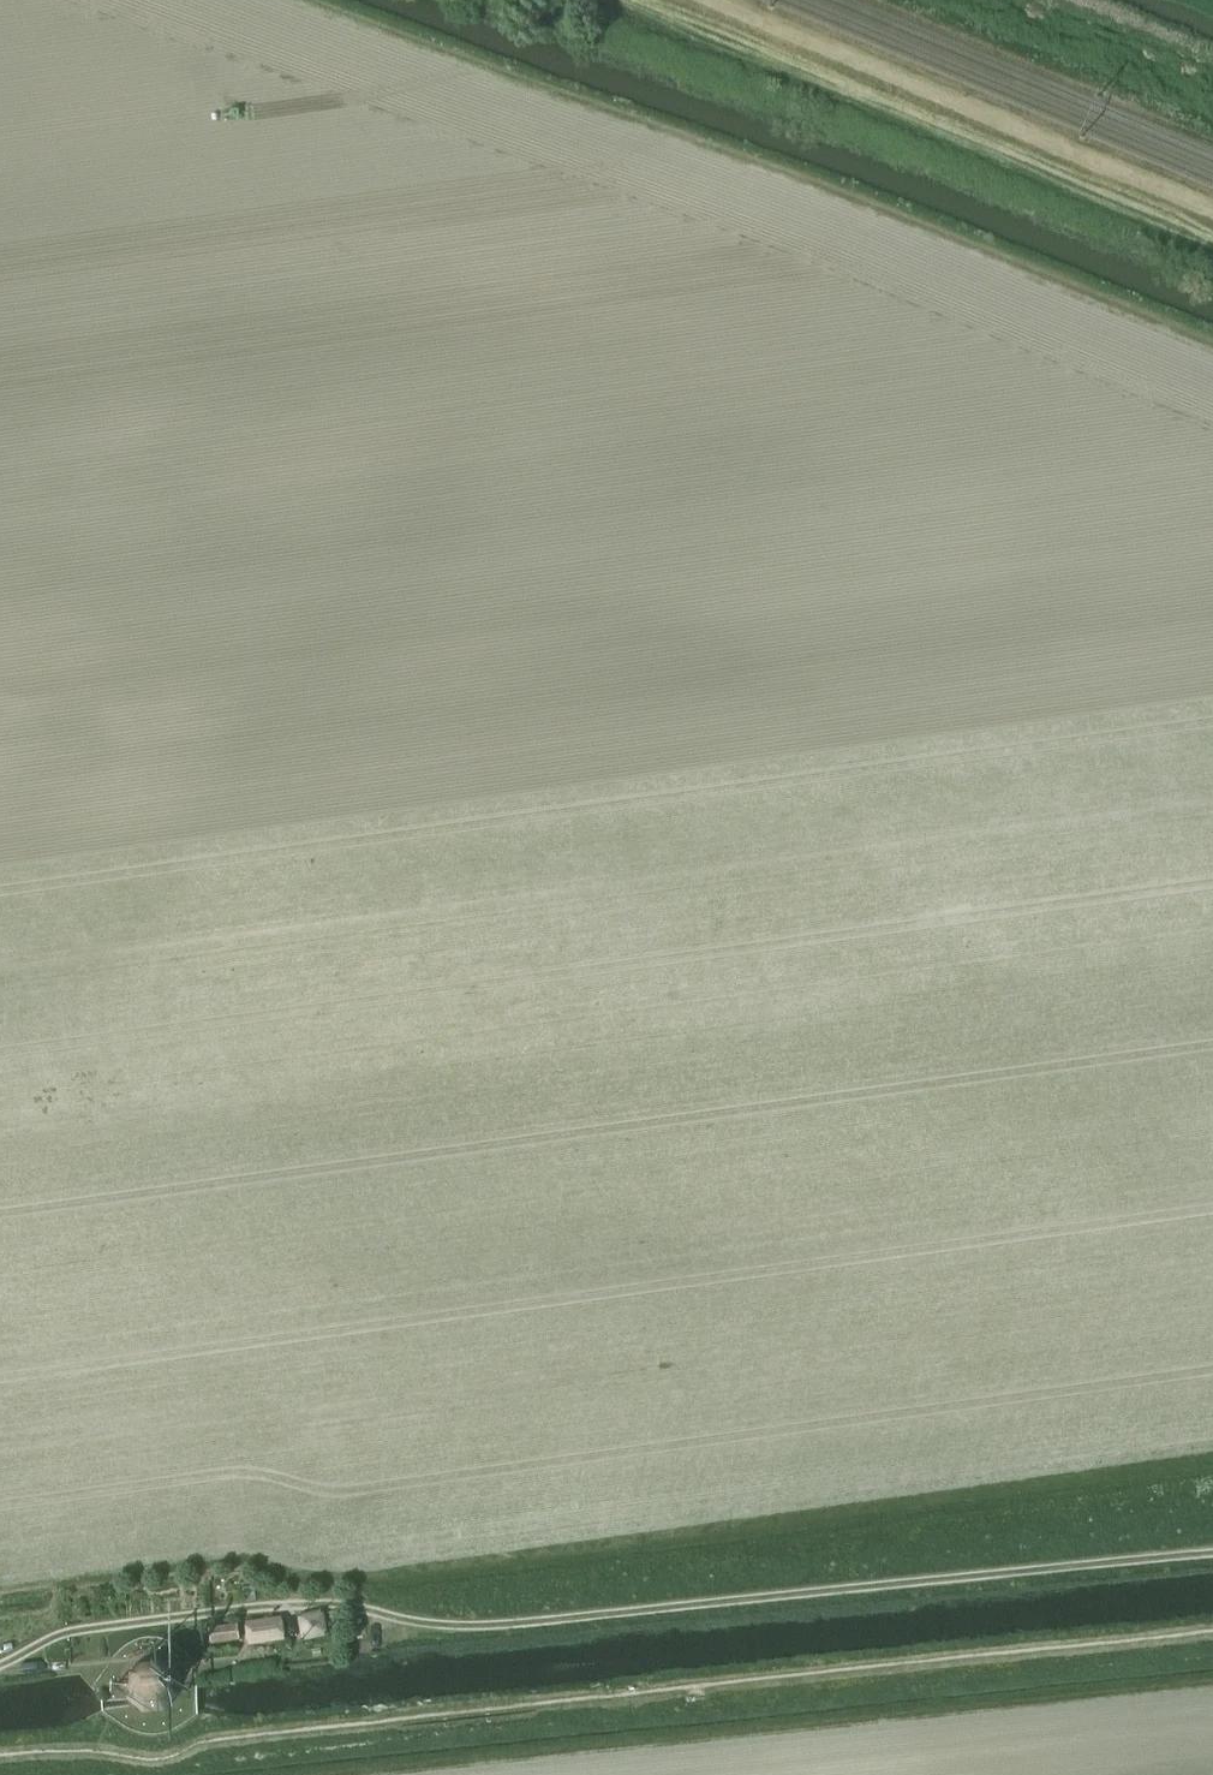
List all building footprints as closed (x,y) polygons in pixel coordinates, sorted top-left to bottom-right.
[(305,1641),(326,1637),(328,1633),(325,1612),(299,1615),(298,1617),(303,1640),(305,1641)] [(284,1640),(281,1618),(247,1623),(250,1644),(284,1640)] [(213,1643),(239,1640),(237,1625),(211,1629),(213,1643)] [(160,1661),(139,1664),(127,1678),(129,1700),(144,1713),(164,1711),(177,1695),(175,1673),(160,1661)]
